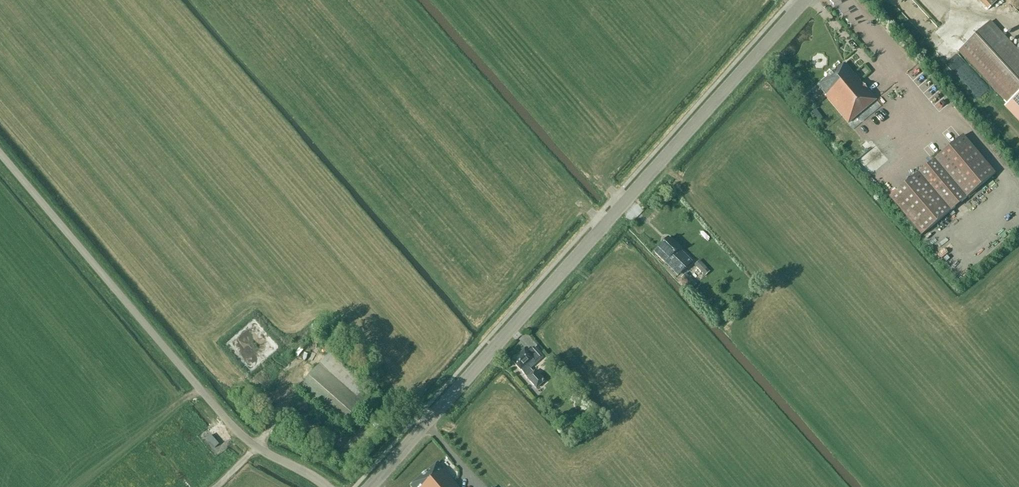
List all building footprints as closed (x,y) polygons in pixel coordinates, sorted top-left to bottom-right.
[(988,9),(998,0),(980,0),(988,9)] [(860,4),(857,6),(863,14),(866,12),(860,4)] [(990,21),(958,51),(1008,104),(1005,106),(1018,120),(1018,53),(990,21)] [(861,82),(860,83),(844,64),(817,86),(825,95),(824,96),(847,123),(876,100),(861,82)] [(875,111),(872,115),(879,120),(882,116),(875,111)] [(889,197),(921,236),(995,174),(963,135),(889,197)] [(634,216),(640,211),(634,203),(627,208),(634,216)] [(654,252),(665,263),(674,254),(684,264),(689,259),(679,249),(668,238),(654,252)] [(694,264),(705,276),(710,271),(699,260),(694,264)] [(680,278),(691,289),(696,284),(685,273),(680,278)] [(536,388),(543,382),(534,371),(533,372),(530,368),(536,363),(524,350),(512,360),(536,388)] [(362,391),(367,386),(329,353),(298,388),(343,428),(370,398),(362,391)] [(215,448),(219,444),(211,435),(207,438),(215,448)] [(438,462),(410,485),(411,486),(459,486),(438,462)]
